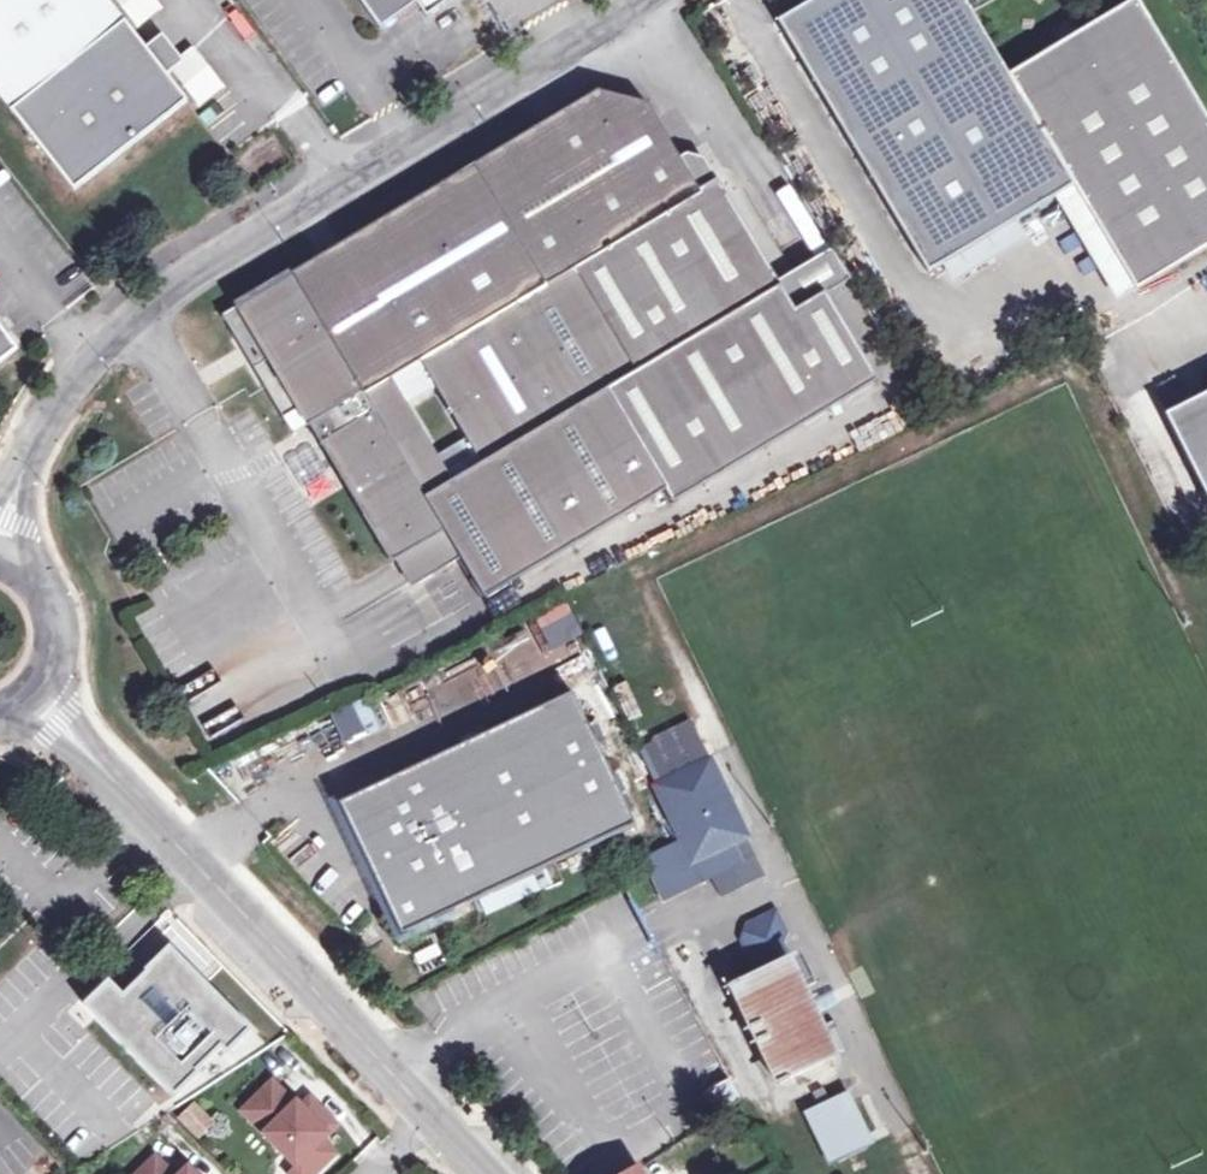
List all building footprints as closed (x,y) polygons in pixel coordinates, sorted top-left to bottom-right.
[(74,194),(188,105),(106,0),(0,0),(0,98),(74,194)] [(381,33),(418,7),(428,20),(456,0),(357,0),(381,33)] [(773,24),(922,276),(1069,189),(1130,294),(1206,249),(1206,128),(1133,2),(1005,78),(960,2),(964,0),(814,0),(773,24)] [(644,105),(593,98),(218,320),(232,342),(253,340),(276,379),(259,389),(279,422),(296,414),(387,568),(441,538),(480,602),(664,495),(671,508),(874,387),(822,299),(847,284),(831,257),(775,290),(713,182),(695,193),(644,105)] [(793,186),(780,193),(811,253),(823,246),(793,186)] [(18,347),(0,325),(0,361),(18,347)] [(253,340),(232,342),(259,389),(276,379),(253,340)] [(1168,418),(1206,493),(1206,398),(1168,418)] [(566,601),(535,618),(552,647),(582,630),(566,601)] [(564,689),(332,805),(377,901),(392,935),(628,821),(564,689)] [(347,748),(383,729),(367,698),(331,716),(347,748)] [(676,837),(643,854),(660,892),(726,862),(717,841),(740,830),(704,757),(651,782),(676,837)] [(767,1036),(760,1039),(761,1041),(764,1040),(779,1077),(777,1078),(781,1086),(793,1080),(792,1077),(837,1057),(795,957),(790,956),(783,939),(788,926),(779,904),(750,917),(743,934),(760,972),(747,977),(746,975),(734,982),(738,989),(741,987),(756,1024),(754,1025),(754,1027),(762,1023),(767,1036)] [(108,981),(83,1005),(174,1099),(200,1073),(198,1072),(221,1050),(226,1055),(252,1031),(169,946),(143,971),(146,974),(123,996),(108,981)] [(762,1023),(754,1027),(760,1039),(767,1036),(762,1023)] [(729,1076),(703,1091),(714,1111),(740,1097),(729,1076)] [(271,1083),(242,1113),(297,1168),(300,1166),(308,1173),(318,1173),(336,1156),(323,1143),(338,1128),(321,1111),(313,1118),(297,1103),(295,1105),(271,1083)] [(843,1092),(800,1110),(820,1155),(864,1136),(843,1092)] [(196,1101),(177,1119),(199,1141),(218,1123),(196,1101)] [(157,1159),(141,1173),(182,1173),(176,1168),(170,1173),(157,1159)]
